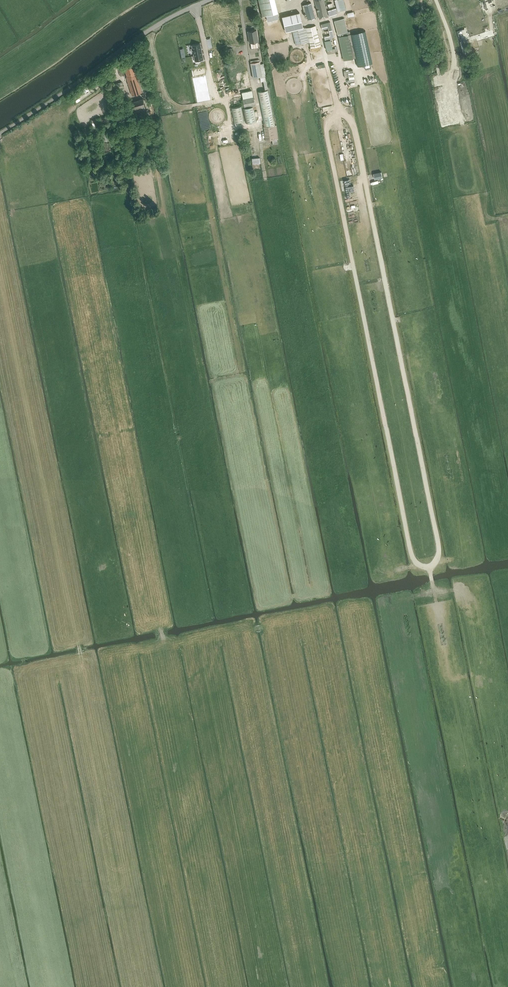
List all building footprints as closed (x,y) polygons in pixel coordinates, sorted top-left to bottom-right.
[(328,16),(324,0),(315,0),(320,19),(328,16)] [(304,4),(308,19),(315,17),(311,3),(304,4)] [(299,12),(282,17),(286,31),(303,27),(299,12)] [(338,34),(348,31),(345,18),(334,20),(338,34)] [(330,22),(321,24),(323,30),(328,28),(330,34),(324,36),(325,41),(331,39),(331,38),(334,37),(330,22)] [(316,25),(306,28),(310,41),(311,48),(321,45),(316,25)] [(295,30),(292,30),(296,45),(310,41),(306,28),(306,27),(303,28),(295,30)] [(259,41),(257,29),(247,31),(249,43),(259,41)] [(338,34),(344,60),(356,57),(351,34),(350,31),(348,31),(338,34)] [(372,63),(365,31),(351,34),(356,57),(358,66),(372,63)] [(325,41),(327,50),(330,49),(332,49),(333,49),(331,39),(325,41)] [(193,49),(191,49),(192,52),(193,52),(195,62),(203,60),(200,44),(192,45),(193,49)] [(260,63),(260,61),(250,62),(253,78),(260,76),(261,81),(267,80),(264,63),(260,63)] [(132,95),(141,92),(134,68),(135,68),(133,62),(124,65),(127,76),(132,95)] [(124,103),(124,102),(128,100),(122,81),(108,86),(110,92),(116,90),(120,104),(124,103)] [(275,124),(274,124),(268,89),(258,91),(265,125),(266,125),(266,126),(264,126),(265,140),(272,139),(273,144),(278,143),(278,139),(277,125),(276,125),(276,124),(275,124)] [(244,107),(255,105),(253,96),(243,99),(244,107)] [(130,115),(132,123),(141,120),(147,119),(145,111),(146,110),(143,98),(127,103),(131,114),(130,115)] [(244,120),(241,106),(232,108),(234,122),(244,120)] [(254,109),(256,109),(255,106),(243,108),(246,123),(256,121),(254,109)] [(119,122),(128,119),(126,111),(117,113),(119,122)] [(113,123),(112,124),(110,115),(103,117),(105,126),(110,124),(111,127),(114,126),(113,123)]
